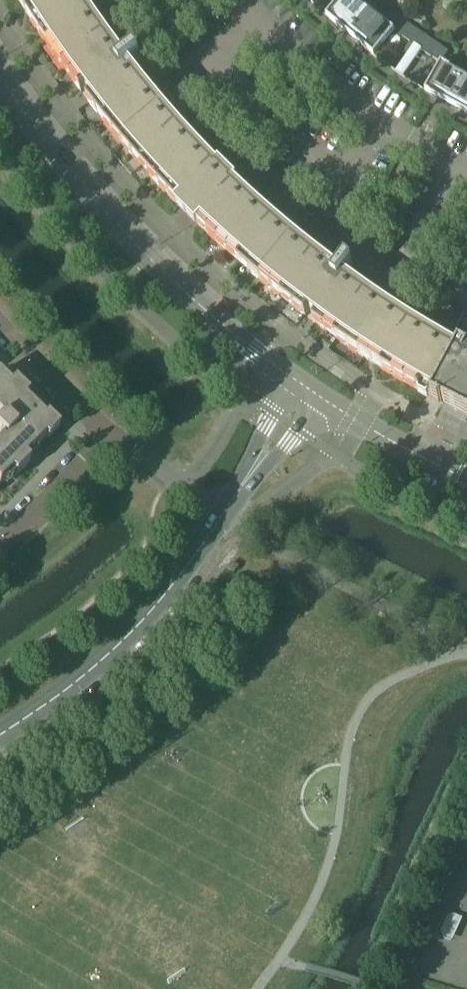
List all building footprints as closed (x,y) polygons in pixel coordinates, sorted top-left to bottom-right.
[(22,7),(27,15),(40,35),(45,42),(62,67),(82,94),(91,86),(97,94),(87,101),(98,115),(117,138),(126,150),(136,161),(155,182),(172,200),(180,208),(198,226),(227,253),(248,272),(276,294),(305,317),(309,312),(317,318),(313,323),(339,342),(365,359),(373,364),(392,376),(419,393),(422,387),(434,394),(455,356),(431,343),(407,328),(381,311),(362,298),(343,284),(346,280),(346,277),(353,268),(346,263),(340,272),(337,273),(334,277),(303,253),(282,236),(257,214),(232,191),(215,174),(192,149),(169,124),(154,107),(140,90),(127,73),(131,70),(132,67),(141,60),(136,53),(127,60),(124,60),(120,63),(100,35),(79,4),(76,0),(18,0),(22,7)] [(351,36),(371,12),(356,0),(342,0),(327,18),(342,31),(343,29),(351,36)] [(396,27),(403,18),(394,11),(387,20),(396,27)] [(371,12),(351,36),(360,43),(358,44),(374,57),(394,32),(371,12)] [(395,33),(402,38),(410,26),(403,21),(395,33)] [(402,38),(410,43),(418,32),(410,26),(402,38)] [(410,43),(414,46),(418,48),(426,37),(418,32),(410,43)] [(426,37),(418,48),(421,51),(425,54),(433,42),(426,37)] [(433,42),(425,54),(433,59),(441,47),(433,42)] [(414,46),(405,59),(412,64),(421,51),(418,48),(414,46)] [(441,47),(433,59),(441,64),(449,53),(441,47)] [(412,64),(405,59),(396,73),(403,77),(412,64)] [(453,106),(466,81),(466,78),(441,64),(426,92),(443,102),(444,100),(453,106)] [(453,106),(462,111),(461,113),(466,116),(466,81),(453,106)] [(439,323),(455,332),(466,313),(449,304),(439,323)] [(465,357),(440,404),(444,406),(465,417),(466,418),(466,354),(465,357)] [(28,396),(14,383),(10,387),(0,377),(0,418),(2,421),(0,423),(0,437),(3,439),(0,442),(0,485),(11,473),(16,477),(29,463),(21,455),(28,448),(32,452),(54,429),(28,404),(25,407),(21,403),(28,396)] [(227,569),(233,574),(238,568),(232,563),(227,569)] [(211,601),(205,609),(211,614),(217,606),(211,601)]
